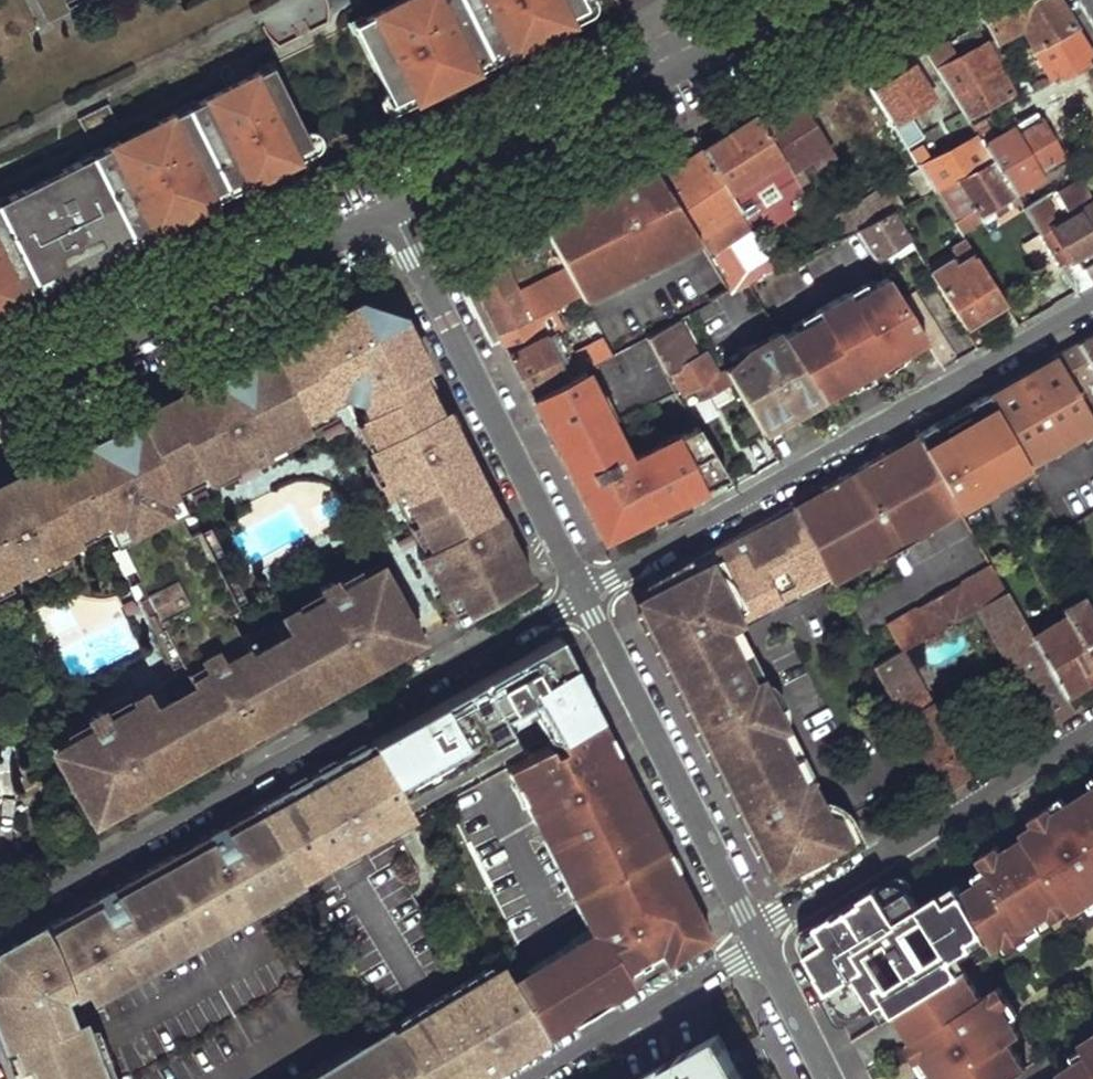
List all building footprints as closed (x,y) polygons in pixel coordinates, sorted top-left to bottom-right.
[(354,32),(384,92),(403,82),(408,92),(465,63),(460,53),(497,34),(502,45),(560,16),(555,6),(567,0),(401,0),(363,19),(366,26),(354,32)] [(577,0),(567,0),(555,6),(560,16),(502,45),(497,34),(460,53),(465,63),(408,92),(403,82),(384,92),(393,110),(584,14),(577,0)] [(996,40),(1020,27),(1032,47),(1073,25),(1062,8),(1057,0),(973,0),(996,40)] [(350,25),(354,32),(366,26),(363,19),(350,25)] [(1054,82),(1076,71),(1092,64),(1092,57),(1085,44),(1073,25),(1032,47),(1054,82)] [(926,52),(970,122),(982,117),(984,115),(979,107),(1013,92),(978,26),(926,52)] [(271,65),(259,71),(263,79),(275,73),(271,65)] [(17,288),(12,278),(47,260),(53,271),(112,241),(107,231),(143,213),(148,222),(208,193),(203,183),(238,165),(243,176),(310,143),(275,73),(263,79),(259,71),(242,80),(246,89),(240,92),(235,83),(198,102),(202,108),(179,120),(176,113),(102,150),(105,156),(82,168),(79,162),(7,198),(10,204),(0,209),(0,296),(17,288)] [(1088,96),(1076,71),(1054,82),(1051,83),(1063,108),(1088,96)] [(242,80),(235,83),(240,92),(246,89),(242,80)] [(758,117),(801,185),(808,180),(800,168),(814,159),(817,166),(834,154),(792,95),(758,117)] [(198,102),(176,113),(179,120),(202,108),(198,102)] [(109,105),(80,119),(89,138),(118,124),(109,105)] [(982,117),(996,140),(1007,135),(993,111),(984,115),(982,117)] [(996,161),(1017,194),(1025,208),(1037,202),(1026,187),(1042,178),(1039,171),(1063,158),(1037,112),(1010,127),(1012,131),(1007,135),(996,140),(982,117),(970,122),(979,135),(996,161)] [(703,151),(741,208),(754,200),(746,187),(776,167),(792,192),(801,185),(758,117),(703,151)] [(896,128),(909,149),(927,137),(914,117),(896,128)] [(912,154),(937,191),(957,181),(996,161),(979,135),(931,160),(923,147),(912,154)] [(698,236),(741,208),(703,151),(695,138),(673,149),(651,160),(692,227),(698,236)] [(313,150),(310,143),(243,176),(238,165),(203,183),(208,193),(148,222),(143,213),(107,231),(112,241),(53,271),(47,260),(12,278),(17,288),(0,296),(0,307),(313,150)] [(102,150),(79,162),(82,168),(105,156),(102,150)] [(583,194),(538,217),(576,289),(610,271),(692,227),(651,160),(583,194)] [(957,181),(975,209),(977,215),(1017,194),(996,161),(957,181)] [(937,191),(955,221),(975,209),(957,181),(937,191)] [(841,218),(849,235),(861,229),(896,212),(900,210),(886,184),(872,191),(875,195),(841,218)] [(0,201),(0,209),(10,204),(7,198),(0,201)] [(1058,260),(1079,293),(1092,286),(1092,277),(1089,270),(1080,256),(1092,249),(1092,206),(1060,223),(1045,198),(1037,202),(1025,208),(1058,260)] [(698,236),(709,255),(752,226),(741,208),(698,236)] [(861,229),(878,258),(913,238),(896,212),(861,229)] [(692,227),(610,271),(612,276),(618,273),(622,274),(628,273),(641,265),(659,252),(669,253),(698,236),(692,227)] [(774,259),(781,269),(837,241),(830,230),(774,259)] [(462,254),(532,395),(580,371),(575,361),(561,367),(546,336),(555,332),(544,312),(531,318),(492,239),(462,254)] [(933,271),(967,328),(1008,303),(975,252),(958,264),(954,258),(933,271)] [(726,283),(733,293),(781,269),(774,259),(726,283)] [(1045,268),(1066,301),(1079,293),(1058,260),(1045,268)] [(610,271),(576,289),(581,299),(602,289),(606,280),(612,276),(610,271)] [(887,274),(785,332),(824,400),(926,340),(919,328),(887,274)] [(170,494),(176,491),(216,471),(219,478),(226,474),(223,467),(247,455),(250,458),(253,460),(257,460),(260,459),(262,457),(265,453),(265,449),(265,447),(350,404),(371,448),(365,451),(368,459),(375,455),(386,476),(384,477),(382,480),(381,482),(381,485),(382,488),(385,491),(388,493),(393,492),(422,550),(420,552),(419,556),(419,559),(420,561),(423,565),(425,566),(428,566),(430,566),(455,617),(529,576),(400,314),(363,303),(0,484),(0,580),(20,569),(22,571),(25,572),(28,572),(31,571),(34,569),(35,566),(36,563),(36,561),(62,547),(63,549),(106,526),(170,494)] [(680,320),(649,336),(671,374),(674,372),(684,392),(698,384),(705,396),(725,386),(718,373),(707,354),(700,357),(680,320)] [(926,340),(943,370),(958,361),(933,320),(919,328),(926,340)] [(764,353),(730,369),(765,432),(784,422),(805,410),(824,400),(785,332),(760,346),(764,353)] [(1074,388),(1092,377),(1092,334),(1055,355),(1059,360),(1074,388)] [(611,355),(601,339),(580,349),(583,358),(575,361),(580,371),(582,370),(611,355)] [(1018,448),(1027,464),(1092,426),(1092,420),(1074,388),(1059,360),(990,399),(1003,422),(1018,448)] [(580,371),(532,395),(574,482),(591,473),(599,490),(582,497),(594,523),(612,514),(620,530),(727,475),(699,426),(629,461),(582,370),(580,371)] [(724,370),(718,373),(725,386),(732,382),(724,370)] [(810,418),(805,410),(784,422),(787,425),(800,423),(806,420),(810,418)] [(988,430),(1004,457),(1018,448),(1003,422),(988,430)] [(924,450),(949,492),(990,468),(966,426),(924,450)] [(824,494),(796,510),(829,575),(863,555),(864,557),(881,547),(885,554),(917,537),(913,530),(929,521),(927,518),(956,502),(949,492),(924,450),(919,440),(887,458),(884,452),(865,462),(869,470),(864,474),(867,480),(856,487),(852,480),(844,485),(840,477),(820,488),(824,494)] [(865,462),(840,477),(844,485),(852,480),(856,487),(867,480),(864,474),(869,470),(865,462)] [(574,482),(582,497),(599,490),(591,473),(574,482)] [(177,509),(183,506),(176,491),(170,494),(177,509)] [(177,675),(252,633),(187,504),(183,506),(177,509),(170,494),(106,526),(114,541),(110,543),(168,656),(164,658),(166,662),(170,660),(177,675)] [(929,521),(932,527),(961,511),(956,502),(927,518),(929,521)] [(793,504),(648,587),(638,613),(648,634),(662,627),(673,649),(659,656),(689,717),(704,710),(724,751),(709,757),(739,818),(753,811),(772,849),(766,851),(764,853),(763,856),(762,861),(763,865),(765,870),(767,873),(771,879),(775,882),(783,883),(791,882),(801,878),(842,853),(828,825),(819,830),(801,794),(798,797),(716,632),(829,575),(796,510),(793,504)] [(612,514),(594,523),(603,539),(620,530),(612,514)] [(932,527),(929,521),(913,530),(917,537),(918,540),(934,530),(932,527)] [(886,557),(885,554),(881,547),(864,557),(868,564),(870,566),(886,557)] [(863,555),(829,575),(834,584),(868,564),(864,557),(863,555)] [(77,793),(92,820),(419,637),(377,564),(357,575),(354,569),(348,572),(351,578),(340,584),(338,582),(332,580),(326,582),(323,585),(322,588),(322,592),(323,594),(252,633),(177,675),(106,715),(104,713),(99,710),(96,710),(92,712),(89,715),(89,717),(88,720),(89,724),(50,745),(74,787),(69,790),(72,796),(77,793)] [(994,568),(889,624),(904,651),(981,610),(1009,595),(999,576),(994,568)] [(798,797),(801,794),(805,793),(728,636),(834,584),(829,575),(716,632),(798,797)] [(1009,595),(981,610),(998,641),(1026,626),(1009,595)] [(1092,662),(1092,617),(1080,596),(1061,607),(1066,615),(1092,662)] [(1064,695),(1092,677),(1092,662),(1066,615),(1032,637),(1064,695)] [(1012,690),(1035,733),(1072,710),(1064,695),(1032,637),(1026,626),(998,641),(1022,685),(1012,690)] [(662,627),(648,634),(659,656),(673,649),(662,627)] [(561,637),(372,742),(413,813),(417,820),(505,771),(601,718),(561,637)] [(920,683),(904,651),(876,666),(893,698),(920,683)] [(893,698),(941,791),(979,768),(956,725),(945,731),(920,683),(893,698)] [(704,710),(689,717),(709,757),(724,751),(704,710)] [(601,718),(505,771),(532,822),(539,818),(549,835),(541,840),(588,927),(594,923),(602,937),(595,940),(592,933),(525,972),(528,979),(517,985),(547,1037),(634,984),(630,977),(667,957),(670,962),(711,937),(614,744),(601,718)] [(372,742),(0,950),(0,1033),(18,1078),(110,1078),(115,1076),(106,1049),(99,1052),(91,1033),(77,1039),(62,1000),(84,988),(90,999),(302,880),(301,878),(413,813),(372,742)] [(997,952),(1070,908),(1073,912),(1092,899),(1092,790),(1052,814),(1036,825),(1026,831),(1029,837),(985,865),(993,878),(965,895),(992,942),(997,952)] [(1049,809),(1032,819),(1036,825),(1052,814),(1049,809)] [(753,811),(739,818),(765,870),(763,865),(762,861),(763,856),(764,853),(766,851),(772,849),(753,811)] [(842,853),(853,845),(841,820),(828,825),(842,853)] [(937,990),(963,975),(954,961),(976,947),(978,950),(992,942),(965,895),(957,882),(919,904),(908,887),(907,888),(904,884),(901,881),(894,879),(879,888),(878,887),(862,897),(868,905),(859,911),(856,905),(838,917),(836,914),(819,925),(820,928),(817,929),(813,930),(811,933),(809,936),(808,939),(807,944),(807,946),(810,952),(809,953),(821,973),(820,974),(830,990),(828,991),(839,1008),(860,995),(865,1004),(875,998),(889,1020),(899,1014),(937,990)] [(547,1037),(517,985),(505,965),(395,1030),(398,1035),(367,1053),(362,1047),(310,1078),(478,1078),(547,1037)] [(916,1042),(924,1056),(934,1073),(938,1078),(1021,1078),(1029,1074),(1012,1046),(1022,1039),(994,991),(981,999),(966,973),(963,975),(937,990),(955,1019),(916,1042)] [(955,1019),(937,990),(899,1014),(916,1042),(955,1019)] [(842,1019),(853,1042),(881,1025),(867,1003),(842,1019)] [(721,1035),(642,1078),(745,1078),(721,1035)] [(1064,1078),(1092,1078),(1092,1044),(1083,1050),(1090,1062),(1063,1078),(1064,1078)] [(924,1056),(915,1061),(925,1078),(934,1073),(924,1056)]
